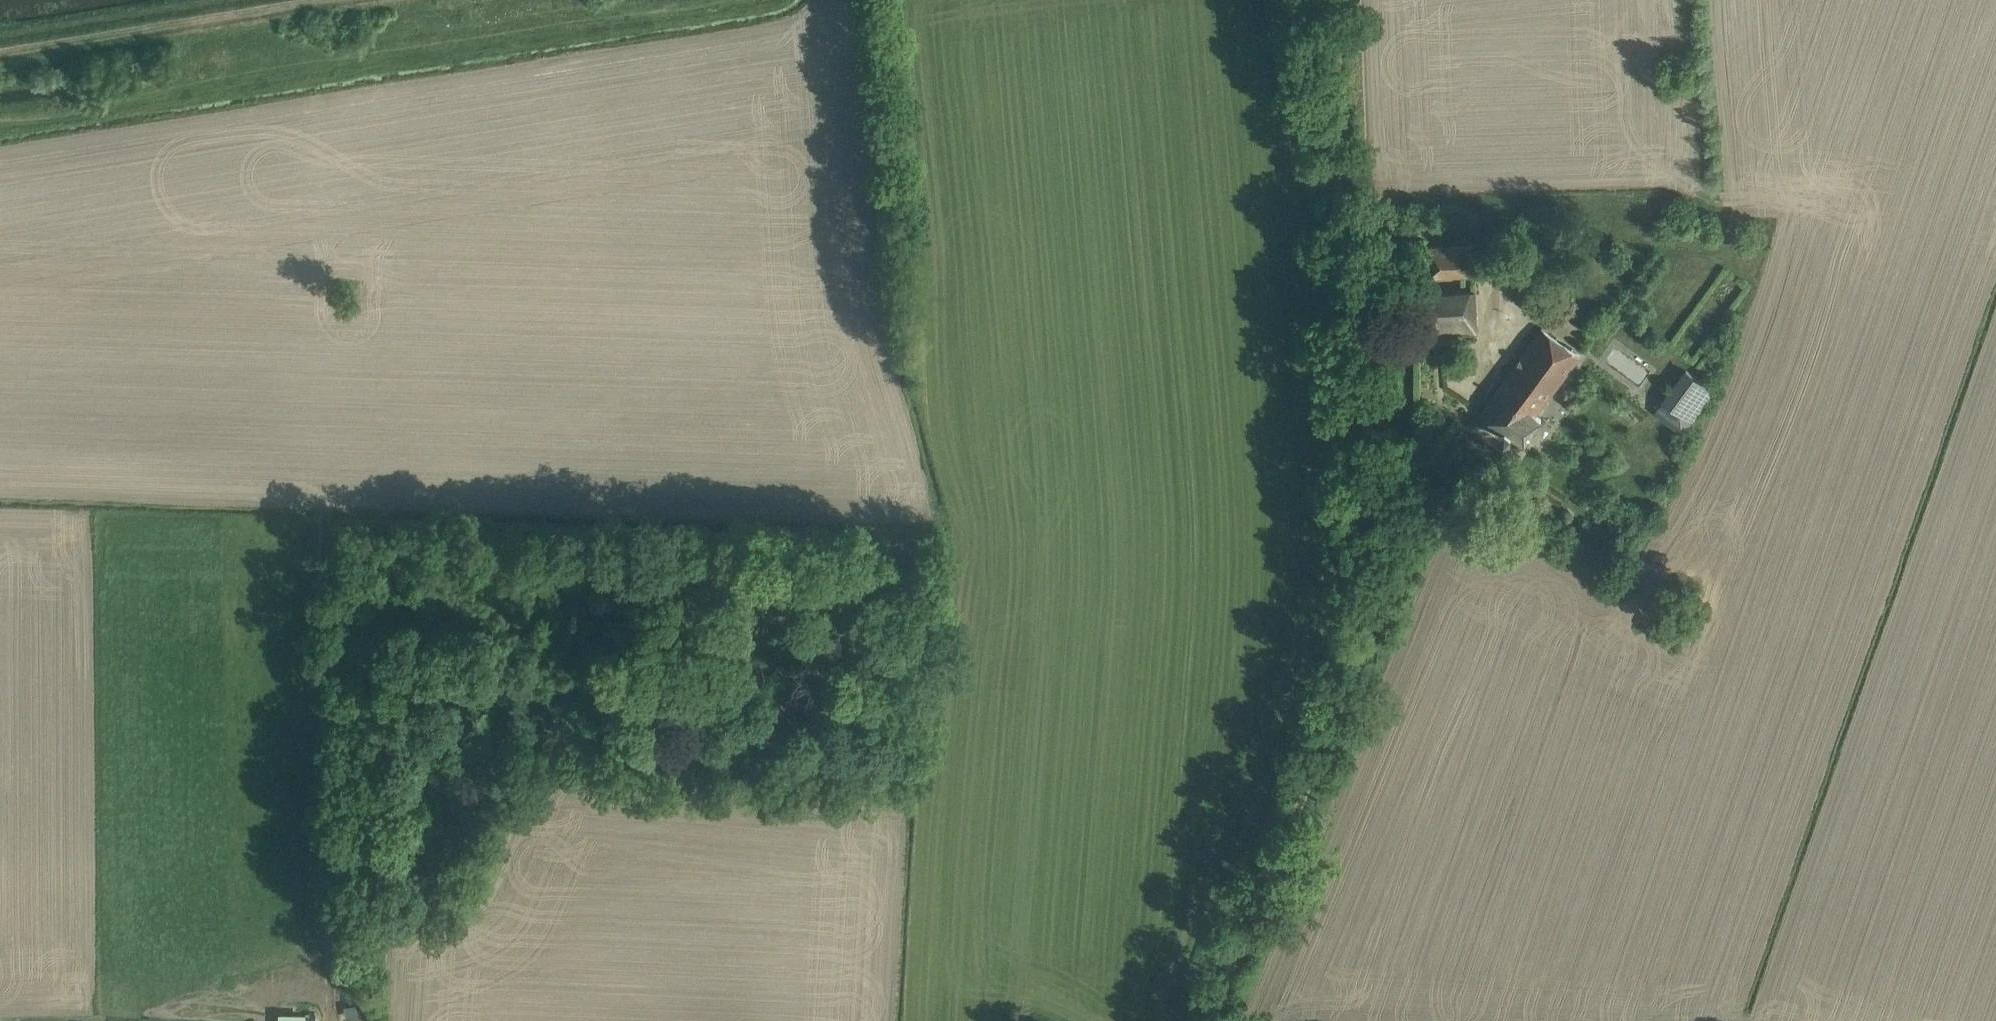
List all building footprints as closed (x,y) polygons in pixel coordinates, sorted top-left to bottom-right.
[(1472,277),(1472,247),(1427,248),(1428,277),(1472,277)] [(1472,329),(1472,313),(1452,314),(1451,295),(1413,295),(1414,333),(1415,333),(1472,329)] [(1576,355),(1537,328),(1481,412),(1505,428),(1501,430),(1501,436),(1506,439),(1511,437),(1513,433),(1525,441),(1540,419),(1536,416),(1576,355)] [(1715,389),(1685,370),(1654,414),(1683,434),(1715,389)]
